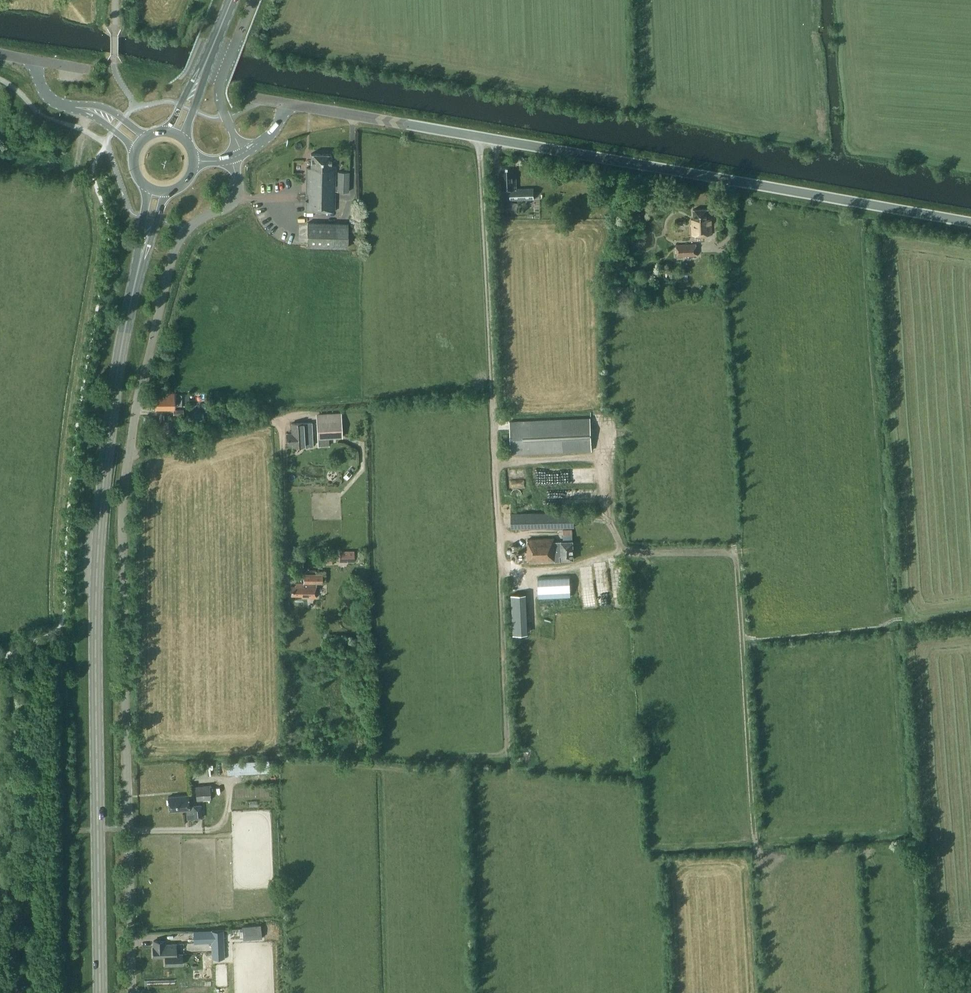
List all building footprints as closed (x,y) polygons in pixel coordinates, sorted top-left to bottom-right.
[(311,167),(307,167),(306,192),(310,192),(309,200),(306,200),(306,210),(335,211),(335,189),(338,189),(338,191),(349,191),(349,171),(338,171),(338,185),(335,185),(336,165),(332,165),(332,153),(311,153),(311,167)] [(513,174),(512,166),(502,166),(502,177),(500,177),(500,189),(510,189),(510,199),(522,199),(534,198),(534,188),(522,188),(516,189),(515,174),(513,174)] [(503,211),(502,198),(495,199),(495,211),(503,211)] [(507,201),(507,210),(517,210),(517,201),(507,201)] [(692,219),(693,235),(712,234),(711,218),(709,218),(709,208),(693,209),(694,219),(692,219)] [(358,222),(358,219),(355,216),(352,216),(349,219),(350,223),(352,225),(356,225),(358,222)] [(307,222),(307,246),(347,247),(348,223),(307,222)] [(696,256),(696,243),(676,244),(677,257),(696,256)] [(154,404),(166,404),(166,406),(175,406),(174,404),(185,404),(184,393),(178,393),(178,394),(174,394),(174,392),(166,392),(166,393),(154,393),(154,404)] [(342,412),(329,413),(329,420),(317,421),(318,438),(343,437),(342,412)] [(592,450),(591,418),(510,421),(511,454),(592,450)] [(164,421),(164,433),(173,433),(173,421),(164,421)] [(313,445),(312,422),(291,423),(292,433),(287,433),(288,444),(293,444),(293,446),(313,445)] [(512,486),(528,485),(527,478),(512,478),(512,486)] [(574,512),(511,513),(511,528),(574,527),(574,512)] [(573,559),(572,541),(563,541),(554,542),(554,538),(527,539),(528,563),(559,562),(559,555),(561,555),(561,559),(573,559)] [(340,552),(340,561),(354,561),(354,552),(340,552)] [(323,555),(323,560),(327,560),(327,564),(332,564),(332,555),(323,555)] [(295,583),(295,586),(291,586),(291,595),(302,595),(302,597),(316,597),(316,583),(322,583),(322,574),(304,574),(303,583),(295,583)] [(570,595),(569,577),(537,578),(538,596),(570,595)] [(526,634),(523,592),(511,593),(514,634),(526,634)] [(211,798),(210,785),(195,786),(196,800),(211,798)] [(168,796),(169,811),(186,809),(187,814),(194,813),(194,818),(202,817),(201,804),(189,805),(188,794),(168,796)] [(211,940),(212,958),(224,957),(223,929),(211,930),(211,940)] [(211,940),(211,930),(193,930),(194,942),(208,942),(207,940),(211,940)] [(154,956),(165,955),(165,964),(182,964),(182,953),(176,953),(176,943),(165,943),(165,939),(153,939),(154,956)]
